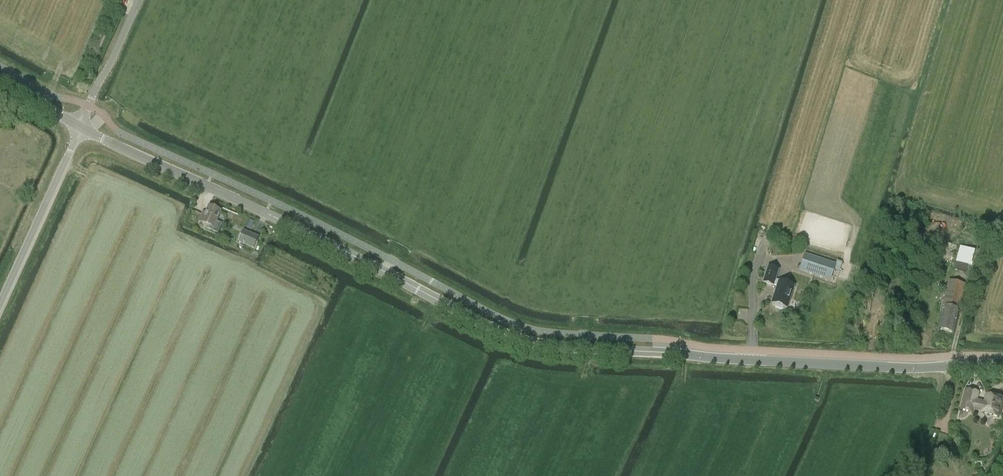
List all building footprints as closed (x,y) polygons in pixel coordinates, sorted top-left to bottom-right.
[(203,214),(200,222),(207,225),(206,229),(218,234),(222,224),(216,222),(221,211),(209,207),(206,215),(203,214)] [(244,230),(238,243),(254,249),(259,237),(244,230)] [(961,246),(954,269),(965,272),(967,266),(970,267),(975,250),(961,246)] [(836,265),(805,254),(800,271),(831,281),(836,265)] [(768,265),(763,282),(777,286),(771,304),(775,305),(774,306),(775,308),(782,310),(783,309),(784,308),(788,309),(795,285),(777,279),(780,269),(768,265)] [(945,306),(940,329),(953,333),(965,284),(949,281),(943,305),(945,306)] [(961,410),(973,413),(974,410),(982,412),(982,413),(999,416),(1002,400),(1002,398),(986,394),(985,400),(975,398),(976,393),(965,390),(961,410)]
